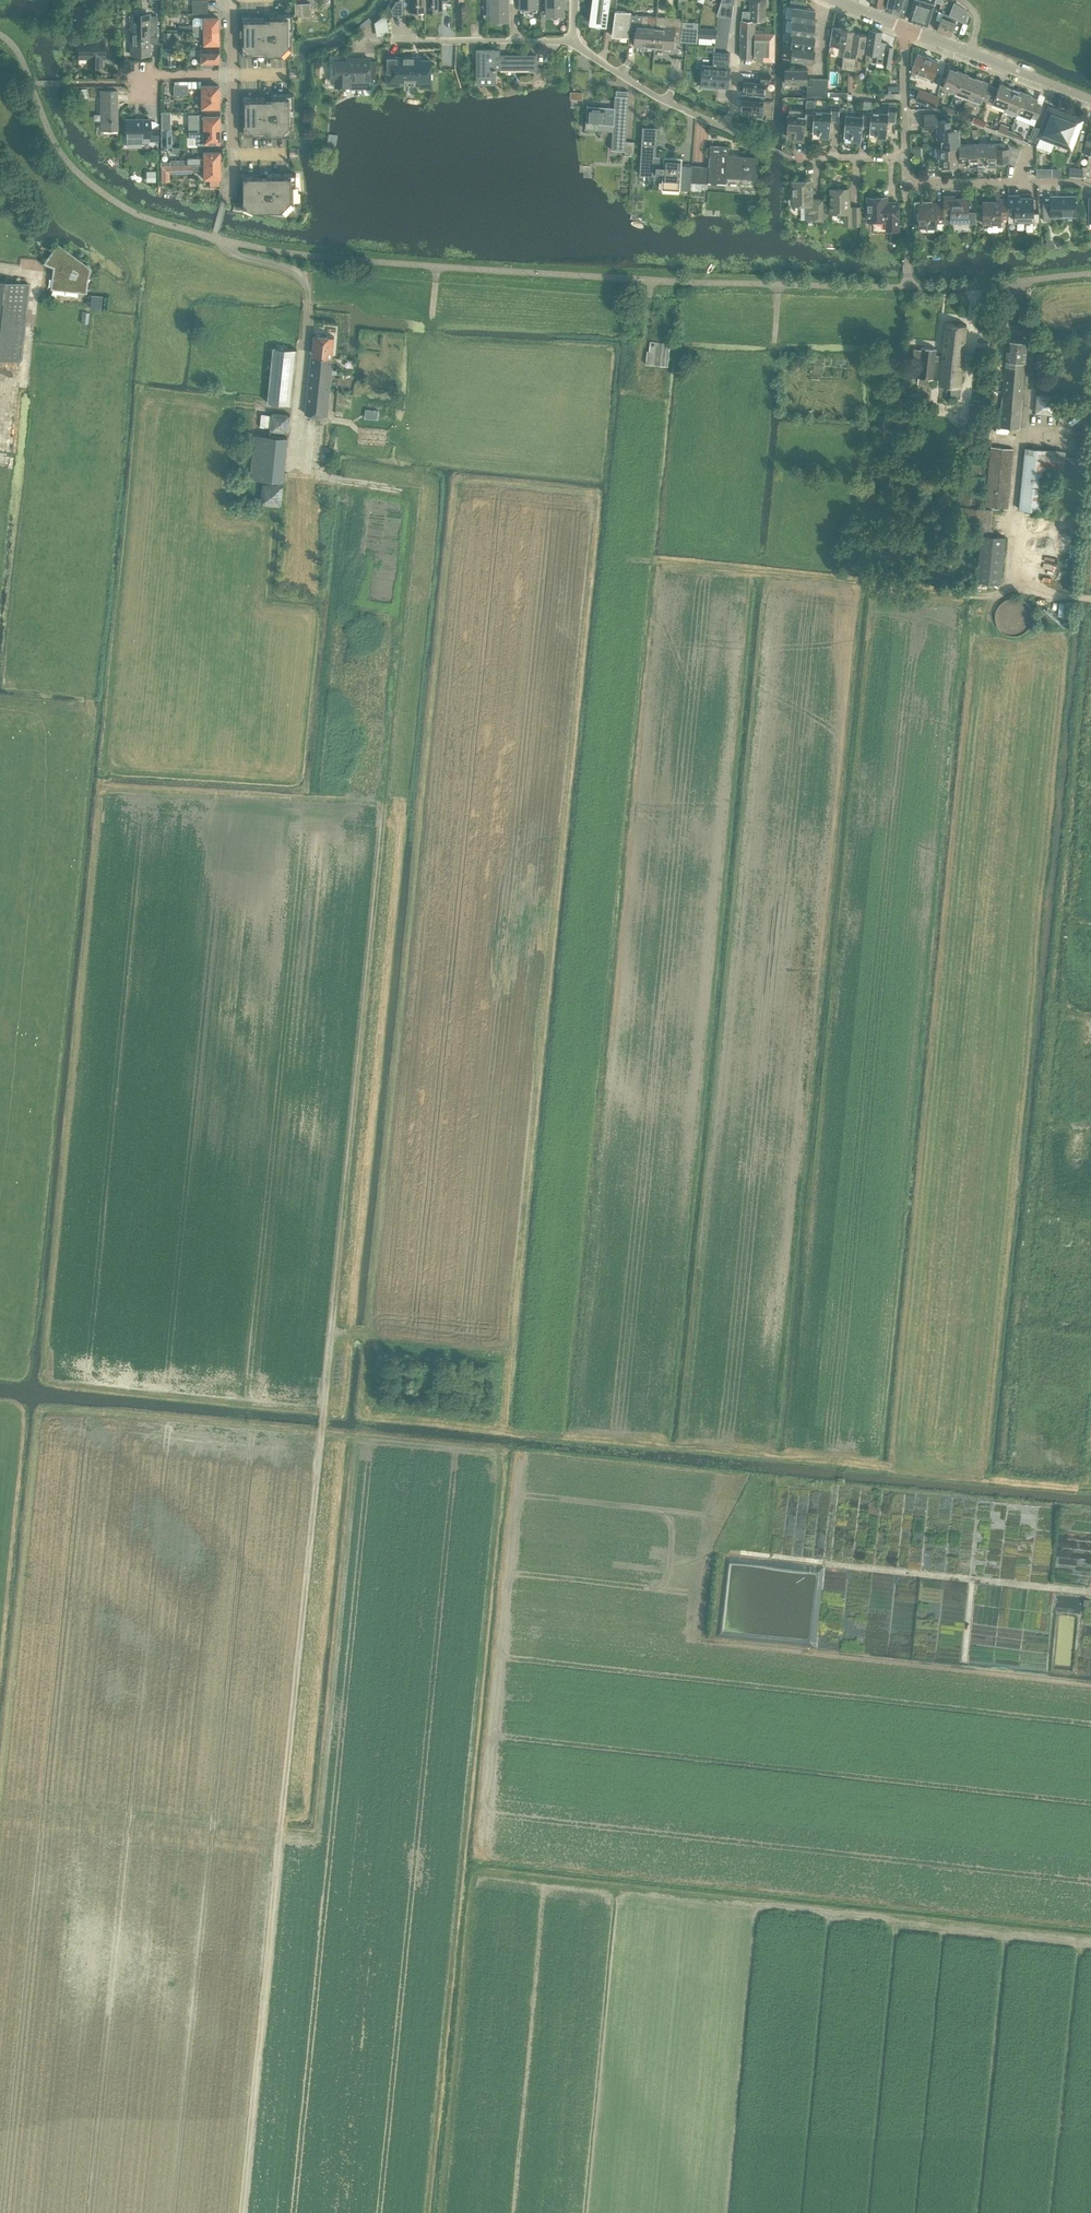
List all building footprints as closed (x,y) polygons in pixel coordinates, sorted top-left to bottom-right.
[(192,14),(207,13),(207,0),(192,0),(192,14)] [(400,2),(402,2),(402,8),(410,8),(410,11),(416,11),(417,14),(426,14),(426,0),(400,0),(400,2)] [(426,14),(436,14),(436,10),(442,10),(442,0),(426,0),(426,14)] [(492,20),(496,20),(496,23),(499,24),(501,24),(504,23),(505,20),(508,20),(508,0),(491,0),(492,20)] [(521,12),(524,12),(525,14),(528,16),(531,16),(533,14),(533,12),(537,12),(537,0),(521,0),(521,12)] [(547,15),(551,15),(552,17),(554,19),(557,19),(559,17),(560,15),(564,14),(563,0),(547,0),(547,15)] [(589,24),(598,25),(598,23),(606,24),(605,26),(606,26),(608,9),(610,0),(592,0),(589,24)] [(609,9),(615,10),(617,0),(610,0),(608,9),(609,9)] [(741,31),(746,31),(746,29),(754,29),(755,29),(755,20),(765,20),(766,0),(751,0),(751,11),(743,10),(742,19),(741,19),(741,31)] [(885,10),(894,13),(898,0),(887,0),(886,7),(885,10)] [(894,13),(904,17),(908,0),(898,0),(894,13)] [(908,19),(918,22),(924,1),(922,0),(914,0),(908,18),(908,19)] [(924,1),(918,22),(927,25),(934,4),(924,1)] [(397,2),(391,10),(393,15),(402,15),(402,8),(402,2),(400,2),(397,2)] [(295,4),(296,17),(312,16),(311,3),(295,4)] [(939,21),(936,29),(950,35),(951,33),(956,19),(966,23),(967,11),(959,5),(956,12),(953,10),(953,12),(950,11),(949,15),(943,12),(939,21)] [(792,19),(794,20),(794,19),(813,22),(815,9),(806,8),(794,6),(792,19)] [(70,31),(84,31),(84,7),(69,8),(70,31)] [(615,10),(609,9),(606,26),(613,27),(612,35),(627,37),(631,12),(615,10)] [(636,47),(654,48),(656,16),(643,15),(631,14),(629,37),(637,37),(636,47)] [(656,16),(654,48),(672,50),(672,41),(673,38),(680,39),(681,24),(681,20),(680,20),(680,18),(657,16),(657,15),(657,14),(656,16)] [(149,41),(156,40),(156,15),(140,16),(128,16),(128,29),(129,53),(149,53),(149,41)] [(242,18),(242,55),(267,55),(267,56),(291,56),(291,36),(290,29),(292,29),(292,15),(264,15),(264,17),(242,18)] [(192,25),(178,26),(178,30),(192,30),(192,31),(218,30),(217,17),(202,17),(194,17),(192,19),(192,25)] [(792,33),(794,33),(813,36),(813,35),(815,22),(813,22),(794,19),(794,20),(792,33)] [(842,68),(848,69),(854,32),(854,29),(838,27),(835,27),(833,26),(830,45),(831,45),(845,47),(842,68)] [(709,29),(699,29),(699,36),(709,37),(709,29)] [(740,57),(753,57),(753,60),(771,61),(774,61),(775,33),(754,33),(754,29),(746,29),(746,31),(741,31),(740,57)] [(878,54),(877,62),(891,64),(893,47),(887,46),(887,42),(880,41),(882,31),(870,29),(867,52),(878,54)] [(218,30),(192,31),(192,36),(200,36),(200,33),(202,33),(202,44),(218,44),(218,30)] [(162,32),(161,46),(170,46),(170,33),(162,32)] [(854,32),(848,69),(854,70),(857,51),(864,52),(866,34),(854,32)] [(792,46),(793,46),(813,49),(813,48),(815,36),(813,35),(813,36),(794,33),(792,46)] [(87,67),(101,67),(101,57),(104,57),(103,40),(78,40),(78,58),(87,58),(87,67)] [(793,46),(791,59),(813,62),(815,49),(813,48),(813,49),(793,46)] [(163,48),(163,66),(172,66),(172,57),(174,57),(174,48),(163,48)] [(190,50),(190,55),(197,55),(197,52),(200,52),(200,63),(201,63),(201,67),(211,68),(211,63),(218,63),(218,49),(190,50)] [(495,50),(477,50),(478,78),(478,83),(495,83),(495,78),(495,70),(496,70),(496,69),(537,69),(537,55),(501,56),(495,56),(495,50)] [(911,70),(932,79),(939,62),(917,54),(911,70)] [(411,57),(387,57),(387,76),(400,76),(400,81),(401,81),(419,81),(419,88),(433,88),(433,81),(430,81),(430,60),(421,60),(419,60),(419,62),(411,62),(411,57)] [(347,62),(333,62),(333,80),(336,80),(336,86),(350,86),(360,86),(360,80),(369,80),(369,78),(376,78),(376,61),(369,61),(369,59),(354,59),(354,62),(347,62)] [(728,87),(729,66),(703,65),(702,85),(728,87)] [(288,68),(288,80),(297,80),(297,68),(288,68)] [(785,83),(807,83),(807,68),(785,68),(785,83)] [(942,87),(955,91),(961,73),(949,68),(942,87)] [(955,91),(967,96),(974,78),(961,73),(955,91)] [(744,81),(743,92),(750,93),(753,93),(753,97),(764,98),(765,83),(765,82),(770,83),(771,75),(758,74),(757,82),(744,80),(744,81)] [(553,75),(545,75),(546,84),(554,83),(553,75)] [(981,98),(987,100),(992,86),(987,84),(987,83),(974,78),(967,96),(980,101),(981,98)] [(992,102),(1005,107),(1012,89),(999,84),(998,88),(992,86),(987,100),(992,102)] [(173,95),(187,95),(187,85),(173,85),(173,95)] [(218,85),(200,85),(200,97),(218,96),(218,85)] [(1005,107),(1017,112),(1024,93),(1012,89),(1005,107)] [(75,90),(75,98),(86,99),(86,90),(75,90)] [(915,100),(936,107),(939,97),(919,90),(915,100)] [(100,91),(100,110),(102,110),(103,130),(118,130),(118,105),(115,105),(115,91),(100,91)] [(1017,112),(1015,118),(1034,125),(1037,119),(1042,105),(1041,105),(1035,103),(1037,98),(1024,93),(1017,112)] [(292,109),(294,108),(294,94),(265,94),(265,97),(243,97),(244,134),(268,134),(268,136),(292,135),(292,115),(292,109)] [(218,96),(200,97),(201,108),(219,108),(218,96)] [(812,124),(814,110),(814,109),(815,99),(807,98),(806,110),(792,108),(792,114),(788,114),(786,135),(793,135),(793,140),(803,141),(805,123),(812,124)] [(764,100),(742,99),(741,110),(751,111),(751,115),(763,116),(764,100)] [(870,125),(871,112),(871,110),(872,101),(864,101),(863,109),(862,116),(845,115),(844,136),(851,137),(850,141),(861,142),(862,124),(870,125)] [(587,105),(585,129),(586,129),(595,129),(596,129),(596,123),(612,124),(613,124),(612,143),(612,149),(611,149),(611,150),(625,151),(624,155),(633,156),(633,155),(634,142),(625,141),(628,103),(627,103),(615,102),(614,108),(613,108),(606,107),(605,107),(601,107),(589,106),(588,106),(588,105),(587,105)] [(870,125),(869,132),(876,133),(876,137),(886,138),(887,121),(895,122),(897,106),(896,106),(897,102),(889,102),(889,106),(888,106),(888,113),(871,112),(870,125)] [(831,112),(814,110),(812,124),(811,131),(820,132),(819,136),(829,137),(831,120),(835,120),(838,121),(840,106),(835,105),(832,105),(831,112)] [(1036,127),(1031,140),(1037,143),(1036,146),(1050,151),(1054,142),(1065,116),(1059,113),(1059,112),(1049,108),(1041,129),(1040,129),(1036,127)] [(203,115),(188,115),(188,129),(192,129),(219,129),(219,125),(219,115),(203,116),(203,115)] [(1065,116),(1054,142),(1062,145),(1063,142),(1072,145),(1081,121),(1072,117),(1071,118),(1065,116)] [(126,119),(126,137),(126,144),(141,143),(141,137),(150,137),(150,141),(158,141),(158,128),(150,128),(150,119),(126,119)] [(937,146),(937,147),(959,147),(959,144),(959,128),(948,128),(948,120),(938,120),(938,121),(923,121),(923,129),(937,128),(937,138),(941,138),(941,146),(937,146)] [(1001,124),(998,131),(1009,135),(1010,131),(1007,130),(1008,126),(1001,124)] [(657,128),(643,127),(640,174),(653,174),(653,173),(662,174),(661,189),(690,191),(692,165),(681,164),(682,157),(655,156),(657,128)] [(192,129),(188,129),(188,143),(189,144),(203,144),(203,143),(219,142),(219,133),(219,129),(192,129)] [(996,143),(977,144),(977,161),(986,161),(986,165),(996,165),(996,162),(1009,162),(1009,155),(996,155),(996,148),(996,143)] [(959,144),(959,147),(959,161),(968,161),(968,165),(977,165),(977,161),(977,144),(959,144)] [(692,165),(690,191),(701,191),(701,182),(702,182),(703,182),(708,183),(726,184),(726,179),(743,180),(742,184),(755,184),(757,157),(728,155),(728,146),(710,145),(709,166),(704,166),(692,165)] [(959,147),(937,147),(937,166),(946,166),(946,169),(956,169),(956,165),(959,165),(959,161),(959,147)] [(297,148),(289,148),(290,160),(298,160),(297,148)] [(196,157),(186,157),(186,160),(186,165),(192,165),(219,165),(219,160),(221,158),(221,154),(219,153),(219,151),(202,151),(202,157),(199,157),(199,155),(196,155),(196,157)] [(169,165),(161,166),(161,174),(169,173),(171,173),(171,172),(191,171),(191,165),(169,165)] [(219,165),(192,165),(192,170),(200,170),(200,171),(202,172),(203,172),(203,178),(209,178),(209,185),(217,185),(218,184),(218,178),(219,178),(219,177),(221,176),(221,171),(219,170),(219,165)] [(1082,166),(1082,168),(1082,173),(1090,175),(1090,169),(1086,169),(1086,167),(1082,166)] [(1070,167),(1069,175),(1083,176),(1082,173),(1082,168),(1078,168),(1070,167)] [(146,172),(145,183),(154,183),(155,172),(146,172)] [(296,186),(296,173),(267,173),(261,173),(261,176),(244,176),(244,206),(262,206),(262,213),(271,212),(271,214),(284,216),(285,213),(294,212),(294,186),(296,186)] [(1082,173),(1083,176),(1083,178),(1083,180),(1090,182),(1090,175),(1082,173)] [(807,220),(822,220),(822,198),(811,198),(811,181),(792,181),(792,204),(806,203),(806,219),(807,220)] [(829,189),(830,212),(835,212),(843,212),(843,222),(852,222),(852,224),(860,224),(859,207),(852,207),(848,207),(848,189),(835,189),(829,189)] [(943,195),(942,195),(942,202),(943,202),(943,213),(944,213),(944,222),(969,222),(976,222),(976,212),(975,212),(969,212),(969,198),(955,198),(955,195),(943,195)] [(1007,195),(1006,195),(1006,198),(1007,198),(1007,214),(1008,214),(1008,217),(1008,222),(1039,221),(1039,213),(1033,213),(1033,197),(1019,197),(1019,195),(1007,195)] [(1043,204),(1043,220),(1051,220),(1051,216),(1076,216),(1075,196),(1050,196),(1050,204),(1043,204)] [(886,202),(885,197),(867,197),(867,220),(885,220),(885,229),(897,229),(897,202),(886,202)] [(1007,214),(1007,198),(1006,198),(995,198),(995,201),(982,201),(982,223),(1001,223),(1001,218),(1008,217),(1008,214),(1007,214)] [(944,222),(944,213),(943,213),(943,202),(942,202),(932,202),(932,201),(913,201),(914,219),(918,219),(918,227),(937,227),(937,222),(944,222)] [(52,288),(78,291),(78,288),(85,289),(86,278),(83,277),(89,269),(57,246),(46,262),(50,264),(50,266),(50,268),(52,270),(57,271),(57,274),(53,274),(52,288)] [(20,362),(28,284),(0,281),(0,359),(20,362)] [(91,295),(90,308),(100,309),(102,296),(91,295)] [(939,380),(939,384),(951,386),(961,387),(961,386),(960,386),(961,381),(963,360),(964,347),(965,336),(966,324),(958,324),(954,323),(945,322),(943,343),(943,346),(942,355),(941,361),(939,380)] [(332,357),(334,336),(315,334),(312,355),(311,355),(305,414),(327,416),(331,374),(337,374),(337,370),(332,369),(333,357),(332,357)] [(1024,370),(1027,341),(1008,339),(1005,370),(1000,426),(1019,428),(1024,370)] [(670,343),(650,341),(649,351),(647,350),(646,364),(668,366),(670,343)] [(920,358),(917,383),(918,383),(918,377),(932,379),(931,385),(932,385),(935,360),(941,361),(942,355),(935,355),(936,348),(921,346),(921,349),(921,350),(920,358)] [(273,347),(271,370),(267,402),(291,405),(294,370),(297,349),(273,347)] [(902,377),(901,385),(914,386),(915,378),(915,375),(909,375),(909,378),(902,377)] [(1054,414),(1055,397),(1055,396),(1037,395),(1036,395),(1035,413),(1036,414),(1053,415),(1054,414)] [(970,403),(968,420),(970,420),(980,421),(981,422),(983,404),(970,403)] [(378,419),(378,410),(365,409),(364,418),(378,419)] [(386,438),(387,430),(358,427),(357,443),(386,446),(386,438)] [(250,477),(282,480),(286,437),(254,434),(250,477)] [(986,507),(1008,509),(1013,449),(991,447),(986,507)] [(1018,509),(1041,512),(1045,468),(1063,470),(1065,452),(1025,448),(1018,509)] [(1065,475),(1086,477),(1088,459),(1066,457),(1065,475)] [(982,477),(976,476),(964,475),(960,506),(958,526),(982,528),(977,581),(1001,584),(1006,538),(990,536),(993,509),(979,507),(982,477)] [(261,503),(280,505),(283,484),(263,482),(261,503)] [(889,556),(899,557),(903,536),(893,534),(889,556)] [(1033,616),(1033,613),(1032,610),(1031,607),(1028,604),(1025,602),(1022,601),(1019,600),(1016,600),(1012,600),(1010,601),(1007,603),(1005,605),(1003,607),(1001,610),(1000,613),(1000,616),(1001,619),(1002,623),(1004,626),(1005,628),(1008,630),(1012,632),(1015,632),(1018,632),(1020,632),(1023,631),(1026,630),(1028,627),(1030,625),(1032,623),(1033,619),(1033,616)]
